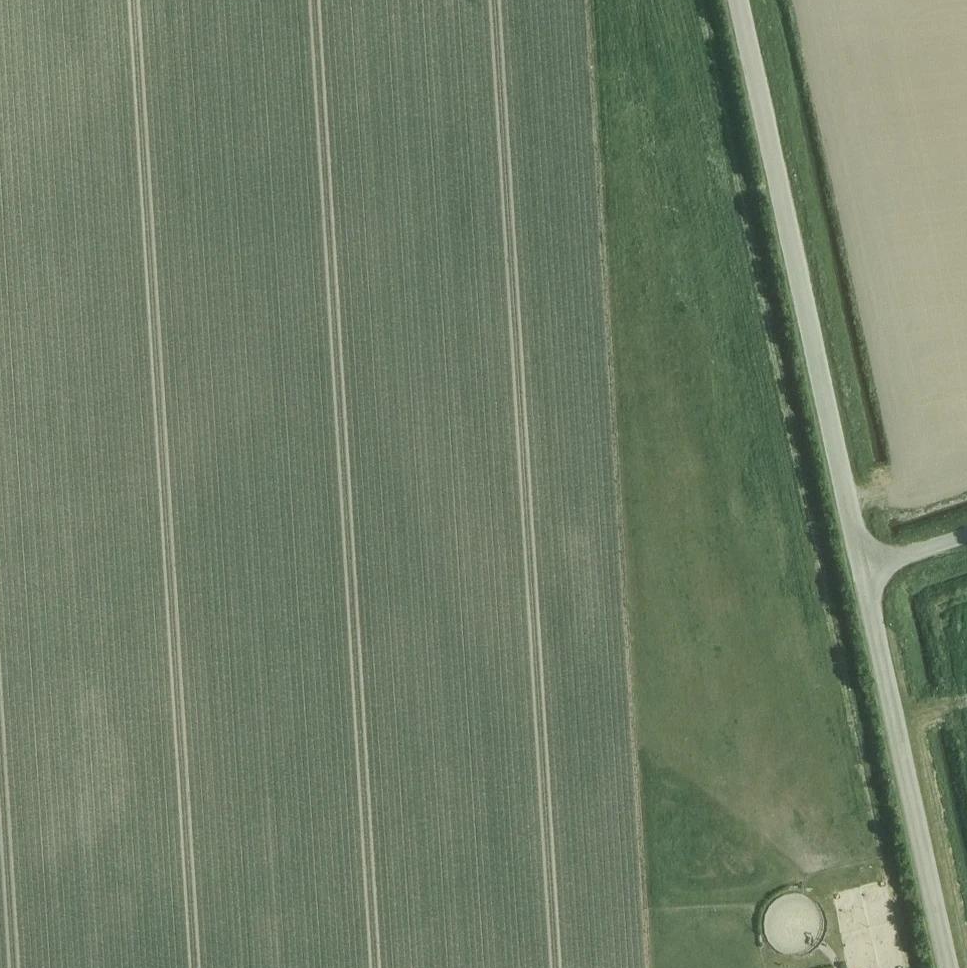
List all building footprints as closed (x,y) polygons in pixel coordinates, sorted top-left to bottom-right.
[(895,912),(845,924),(855,966),(905,955),(895,912)]
